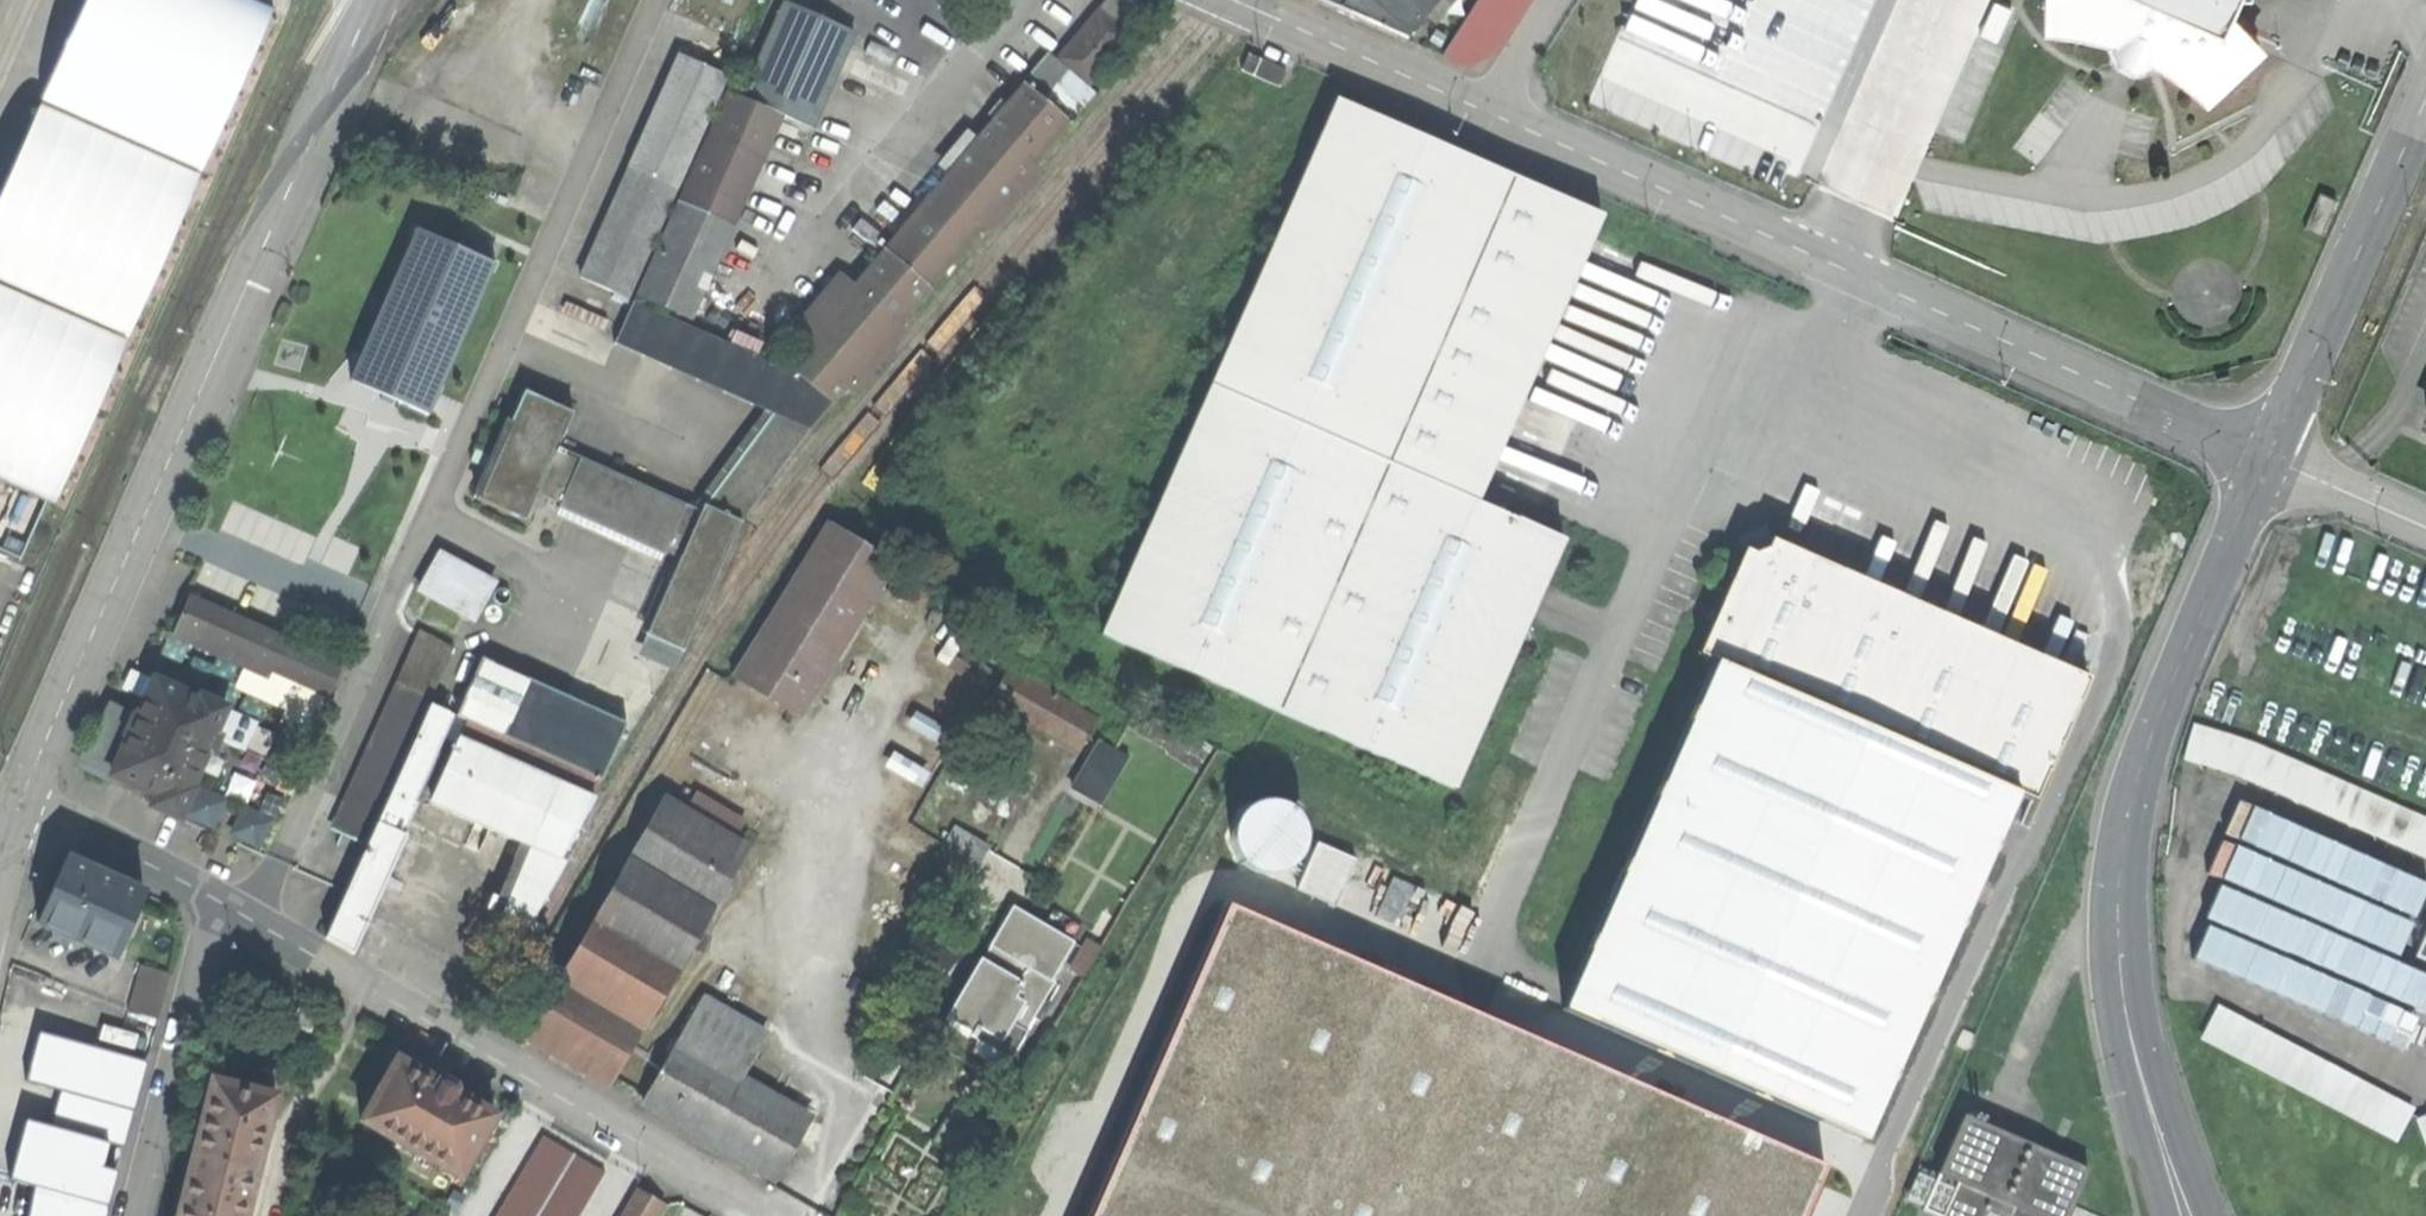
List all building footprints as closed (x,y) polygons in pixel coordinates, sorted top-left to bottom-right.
[(57,499),(271,3),(264,0),(63,0),(40,54),(35,105),(17,103),(0,143),(0,477),(51,499),(57,499)] [(1402,41),(1436,0),(1311,0),(1402,41)] [(1497,50),(1530,0),(1480,0),(1443,58),(1466,69),(1497,50)] [(2048,28),(2067,28),(2085,31),(2114,39),(2114,44),(2115,49),(2117,54),(2120,59),(2123,62),(2127,64),(2131,65),(2137,66),(2142,65),(2147,63),(2151,61),(2155,57),(2176,71),(2194,85),(2206,97),(2260,46),(2232,18),(2240,0),(2049,0),(2048,28)] [(741,100),(779,116),(779,115),(812,130),(855,33),(785,2),(741,100)] [(1098,13),(1059,58),(1090,83),(1128,38),(1098,13)] [(1248,54),(1241,71),(1279,87),(1286,70),(1248,54)] [(670,76),(716,97),(725,76),(680,55),(670,76)] [(716,97),(670,76),(580,277),(626,298),(716,97)] [(791,371),(831,404),(1069,123),(1025,85),(787,367),(791,371)] [(741,100),(730,94),(639,296),(688,318),(779,116),(741,100)] [(1475,502),(1601,216),(1336,100),(1100,634),(1453,789),(1563,540),(1475,502)] [(2347,174),(2334,167),(2326,183),(2340,189),(2347,174)] [(415,229),(350,378),(390,395),(428,410),(494,263),(415,229)] [(831,404),(791,371),(633,301),(614,344),(772,415),(809,431),(831,404)] [(537,496),(560,505),(579,463),(564,456),(566,452),(558,449),(573,413),(524,391),(476,501),(526,523),(537,496)] [(741,523),(809,431),(772,415),(702,506),(741,523)] [(679,558),(697,517),(683,511),(686,505),(581,458),(579,463),(560,505),(558,509),(664,557),(666,552),(679,558)] [(684,653),(741,523),(702,506),(697,517),(679,558),(645,636),(684,653)] [(798,714),(893,562),(832,524),(736,676),(798,714)] [(1697,654),(1715,662),(1561,1009),(1862,1141),(2016,793),(2033,801),(2087,679),(1769,539),(1766,547),(1751,554),(1743,550),(1697,654)] [(440,554),(420,591),(474,620),(494,583),(440,554)] [(926,590),(897,573),(886,592),(915,608),(926,590)] [(271,671),(289,679),(293,670),(333,688),(342,666),(188,597),(174,629),(251,663),(248,671),(267,679),(271,671)] [(395,682),(431,699),(455,647),(419,630),(395,682)] [(481,659),(455,716),(466,721),(601,781),(626,724),(481,659)] [(1008,669),(990,701),(1077,753),(1096,721),(1008,669)] [(333,688),(293,670),(289,679),(328,697),(333,688)] [(128,689),(145,696),(151,682),(135,674),(128,689)] [(150,806),(178,819),(192,789),(190,788),(207,752),(212,754),(219,738),(243,749),(255,723),(224,709),(225,707),(199,695),(197,699),(153,678),(151,682),(145,696),(140,706),(135,717),(113,707),(80,768),(109,782),(111,776),(155,796),(150,806)] [(376,822),(429,705),(431,699),(395,682),(328,830),(365,846),(376,822)] [(1193,736),(1140,704),(1131,719),(1183,751),(1193,736)] [(448,713),(429,705),(376,822),(401,834),(413,806),(408,803),(448,713)] [(601,781),(466,721),(459,738),(458,737),(427,802),(558,859),(593,797),(592,796),(601,781)] [(2198,730),(2187,756),(2425,858),(2425,827),(2198,730)] [(1126,761),(1097,745),(1073,787),(1101,804),(1126,761)] [(185,813),(219,828),(232,797),(199,783),(185,813)] [(250,792),(229,832),(261,849),(283,810),(250,792)] [(742,823),(694,795),(683,813),(732,841),(742,823)] [(1337,902),(1359,850),(1230,795),(1207,847),(1337,902)] [(662,801),(526,1037),(605,1083),(611,1081),(745,849),(732,841),(683,813),(662,801)] [(401,834),(376,822),(365,846),(324,938),(354,954),(405,836),(401,834)] [(990,847),(956,826),(925,877),(959,897),(990,847)] [(2166,850),(2171,999),(2212,997),(2207,849),(2166,850)] [(143,895),(66,860),(37,923),(114,958),(143,895)] [(1824,1166),(1227,905),(1090,1215),(1802,1215),(1824,1166)] [(974,1038),(979,1029),(1014,1050),(1034,1018),(1039,1021),(1050,1003),(1044,999),(1054,981),(1051,979),(1073,942),(1013,907),(981,961),(979,960),(945,1018),(971,1033),(970,1036),(974,1038)] [(2413,958),(2425,963),(2425,929),(2413,958)] [(1102,948),(1089,941),(1070,971),(1082,979),(1102,948)] [(505,950),(494,943),(485,957),(495,964),(505,950)] [(127,1010),(157,1019),(169,975),(140,967),(127,1010)] [(766,1035),(704,998),(677,1043),(680,1045),(644,1105),(772,1181),(809,1118),(741,1078),(766,1035)] [(2415,1110),(2223,1008),(2204,1043),(2397,1144),(2415,1110)] [(127,1010),(114,1057),(143,1065),(157,1019),(127,1010)] [(1976,1036),(1962,1029),(1954,1046),(1967,1053),(1976,1036)] [(436,1081),(396,1058),(358,1122),(457,1179),(495,1115),(453,1091),(455,1087),(438,1077),(436,1081)] [(109,1068),(105,1083),(137,1091),(141,1076),(109,1068)] [(211,1080),(176,1215),(245,1215),(275,1096),(211,1080)] [(2414,1107),(2425,1140),(2425,1103),(2414,1107)] [(1973,1114),(1970,1120),(1980,1124),(1983,1119),(1973,1114)] [(1937,1175),(1956,1183),(1942,1215),(1986,1215),(1987,1213),(1994,1215),(2094,1215),(2071,1206),(2087,1171),(2067,1162),(2061,1160),(1980,1124),(1970,1120),(1963,1116),(1937,1175)] [(994,1131),(973,1118),(951,1153),(971,1167),(994,1131)] [(110,1188),(127,1135),(69,1124),(52,1215),(105,1215),(110,1188)] [(610,1168),(544,1131),(496,1215),(582,1215),(610,1168)] [(1937,1175),(1918,1166),(1902,1201),(1935,1215),(1942,1215),(1956,1183),(1937,1175)] [(663,1204),(639,1190),(623,1215),(656,1215),(663,1204)]
